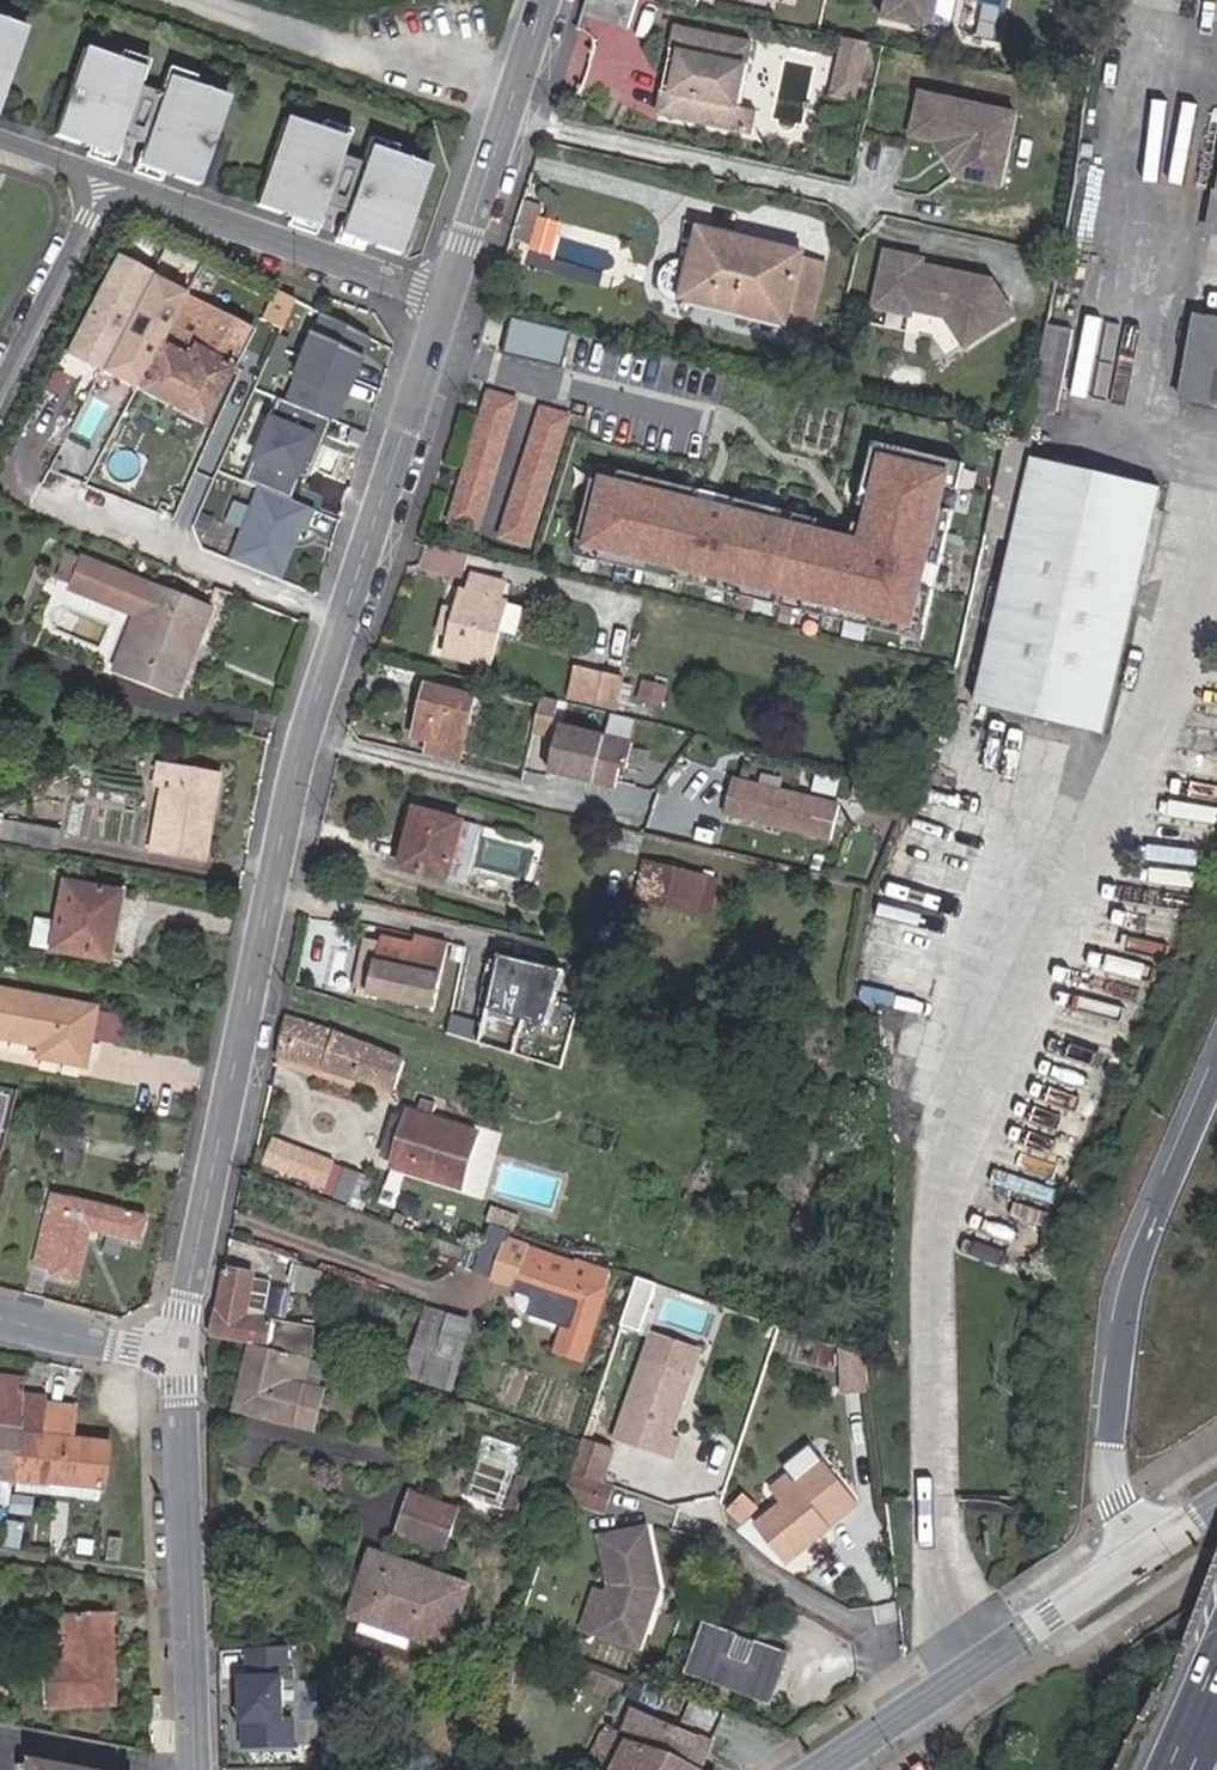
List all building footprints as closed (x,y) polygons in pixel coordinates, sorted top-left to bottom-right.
[(585,14),(655,37),(664,0),(590,0),(585,14)] [(883,19),(935,32),(943,0),(888,0),(883,19)] [(23,28),(0,20),(0,92),(23,28)] [(751,133),(756,108),(734,104),(747,36),(672,23),(656,116),(751,133)] [(856,104),(869,43),(848,38),(835,98),(856,104)] [(131,65),(83,49),(53,137),(102,153),(106,142),(117,146),(138,81),(128,77),(131,65)] [(191,184),(221,98),(175,82),(172,92),(159,88),(135,153),(147,158),(144,168),(191,184)] [(1001,187),(1017,115),(919,94),(909,138),(960,149),(953,177),(1001,187)] [(329,134),(280,117),(251,205),(299,221),(302,210),(314,214),(336,149),(325,145),(329,134)] [(393,254),(423,167),(376,151),(372,161),(361,157),(339,222),(349,226),(345,237),(393,254)] [(535,221),(540,203),(525,198),(519,215),(535,221)] [(529,242),(535,221),(519,215),(512,237),(529,242)] [(804,255),(702,230),(686,299),(788,324),(789,319),(796,290),(803,260),(804,255)] [(1019,317),(996,284),(934,270),(932,276),(920,274),(923,262),(887,254),(872,325),(936,340),(952,363),(1019,317)] [(250,330),(112,259),(101,281),(63,354),(201,425),(250,330)] [(812,325),(826,266),(803,260),(796,290),(789,319),(812,325)] [(504,305),(508,291),(498,288),(497,287),(493,302),(504,305)] [(368,338),(317,312),(308,334),(300,332),(278,401),(336,425),(368,338)] [(1196,316),(1181,401),(1216,407),(1216,320),(1196,316)] [(1049,326),(1038,379),(1034,409),(1060,414),(1076,331),(1049,326)] [(588,415),(584,431),(659,449),(672,388),(560,360),(549,405),(588,415)] [(481,531),(523,397),(489,386),(446,520),(481,531)] [(324,427),(270,401),(239,481),(289,499),(324,427)] [(544,421),(584,431),(588,415),(549,405),(544,421)] [(1005,441),(983,534),(1007,539),(1028,445),(1005,441)] [(591,471),(574,552),(907,623),(942,457),(869,442),(851,526),(591,471)] [(1165,487),(1033,455),(975,706),(1107,737),(1165,487)] [(313,513),(253,491),(225,560),(278,584),(313,513)] [(173,694),(189,655),(172,647),(190,603),(148,586),(63,551),(52,580),(65,585),(64,589),(135,618),(114,669),(173,694)] [(466,591),(460,610),(453,637),(448,657),(492,668),(508,602),(502,600),(507,581),(476,574),(472,592),(466,591)] [(172,647),(189,655),(208,610),(190,603),(172,647)] [(453,637),(460,610),(444,606),(438,634),(453,637)] [(625,678),(578,667),(571,699),(618,710),(625,678)] [(670,685),(646,679),(640,701),(664,707),(670,685)] [(442,744),(438,757),(463,763),(479,698),(430,686),(416,738),(432,741),(442,744)] [(615,718),(581,709),(575,731),(610,739),(615,718)] [(429,754),(438,757),(442,744),(432,741),(429,754)] [(201,819),(209,775),(154,764),(150,785),(158,787),(148,848),(203,859),(210,821),(201,819)] [(722,812),(828,841),(839,802),(733,773),(722,812)] [(218,776),(209,775),(201,819),(210,821),(218,776)] [(448,880),(463,822),(417,810),(402,870),(448,880)] [(59,831),(17,822),(2,819),(0,825),(0,840),(55,850),(59,831)] [(480,827),(463,822),(448,880),(465,884),(480,827)] [(710,875),(644,858),(634,899),(700,915),(710,875)] [(117,892),(61,881),(53,920),(35,916),(29,945),(105,960),(117,892)] [(416,947),(384,939),(382,946),(368,943),(359,990),(373,993),(373,996),(436,1009),(451,933),(421,926),(416,947)] [(583,958),(524,945),(520,967),(578,979),(583,958)] [(0,988),(0,1037),(33,1043),(31,1055),(79,1064),(90,1005),(0,988)] [(410,1054),(290,1018),(277,1061),(397,1097),(410,1054)] [(410,1113),(409,1119),(396,1162),(394,1169),(464,1190),(480,1133),(410,1113)] [(396,1162),(409,1119),(395,1114),(382,1157),(396,1162)] [(82,1135),(42,1126),(38,1143),(78,1152),(82,1135)] [(273,1137),(262,1170),(323,1191),(338,1196),(350,1164),(273,1137)] [(78,1156),(62,1153),(59,1169),(75,1172),(78,1156)] [(144,1216),(50,1192),(33,1264),(49,1268),(48,1274),(75,1281),(88,1229),(137,1241),(144,1216)] [(492,1223),(516,1232),(521,1219),(497,1210),(492,1223)] [(611,1275),(508,1240),(495,1279),(538,1295),(569,1306),(563,1323),(554,1350),(585,1360),(611,1275)] [(216,1310),(211,1339),(254,1344),(266,1348),(275,1319),(265,1318),(272,1283),(256,1279),(257,1274),(227,1268),(219,1311),(216,1310)] [(638,1275),(622,1321),(641,1328),(656,1282),(638,1275)] [(569,1306),(538,1295),(532,1312),(563,1323),(569,1306)] [(453,1317),(428,1309),(403,1380),(447,1394),(457,1363),(440,1357),(453,1317)] [(266,1348),(311,1360),(317,1329),(275,1319),(266,1348)] [(693,1375),(702,1351),(655,1334),(646,1357),(693,1375)] [(305,1387),(311,1360),(266,1348),(254,1344),(237,1411),(296,1425),(305,1387)] [(873,1387),(869,1358),(848,1351),(853,1390),(873,1387)] [(646,1357),(614,1441),(672,1463),(681,1439),(671,1436),(693,1375),(646,1357)] [(17,1430),(15,1443),(37,1445),(43,1400),(44,1396),(20,1390),(22,1377),(0,1373),(0,1428),(17,1430)] [(305,1387),(296,1425),(316,1430),(324,1391),(305,1387)] [(72,1405),(43,1400),(37,1445),(15,1443),(10,1482),(16,1482),(95,1490),(102,1491),(106,1454),(104,1453),(67,1448),(69,1435),(72,1405)] [(0,1428),(0,1481),(10,1482),(15,1443),(17,1430),(0,1428)] [(67,1448),(104,1453),(106,1439),(69,1435),(67,1448)] [(612,1449),(584,1439),(572,1471),(600,1481),(612,1449)] [(611,1486),(571,1473),(562,1496),(603,1509),(611,1486)] [(784,1504),(757,1527),(786,1562),(830,1526),(801,1490),(789,1474),(771,1489),(784,1504)] [(519,1480),(510,1508),(529,1514),(537,1485),(519,1480)] [(95,1490),(16,1482),(15,1489),(95,1498),(95,1490)] [(746,1522),(759,1503),(743,1492),(730,1510),(746,1522)] [(446,1554),(461,1511),(410,1493),(394,1535),(446,1554)] [(20,1525),(5,1522),(2,1547),(17,1549),(20,1525)] [(595,1540),(608,1589),(606,1596),(596,1635),(642,1648),(653,1606),(648,1605),(651,1595),(656,1596),(659,1587),(642,1527),(595,1540)] [(90,1542),(75,1541),(75,1552),(90,1553),(90,1542)] [(389,1574),(394,1559),(374,1552),(368,1568),(389,1574)] [(449,1650),(453,1637),(471,1586),(394,1559),(389,1574),(368,1568),(352,1617),(363,1620),(358,1634),(407,1650),(412,1637),(449,1650)] [(596,1635),(606,1596),(595,1593),(584,1632),(596,1635)] [(108,1616),(62,1618),(63,1660),(45,1661),(46,1708),(111,1707),(108,1616)] [(789,1655),(707,1624),(689,1673),(772,1703),(789,1655)] [(295,1649),(240,1652),(245,1744),(300,1740),(295,1649)] [(692,1704),(684,1724),(708,1733),(716,1713),(692,1704)] [(714,1744),(634,1710),(622,1740),(604,1733),(584,1769),(588,1769),(703,1769),(714,1744)] [(17,1756),(18,1769),(78,1769),(17,1756)]
